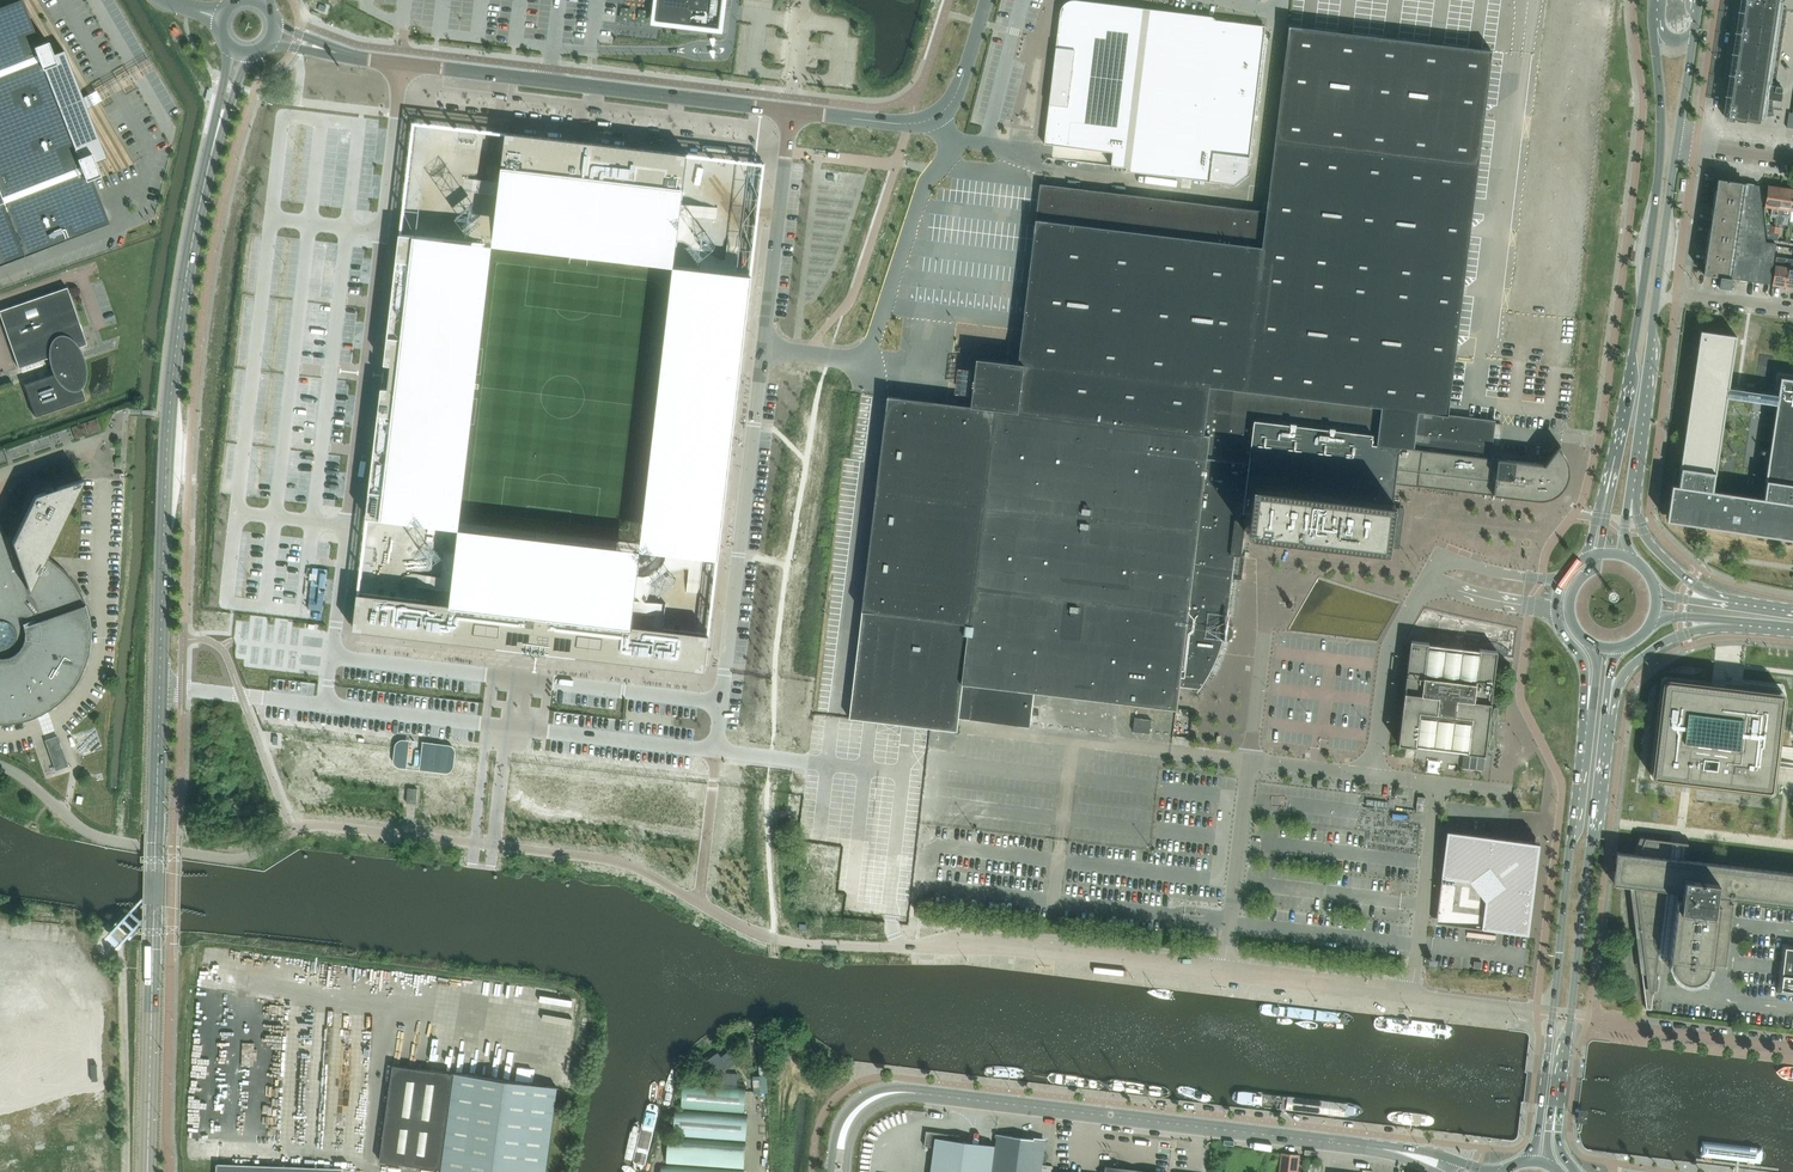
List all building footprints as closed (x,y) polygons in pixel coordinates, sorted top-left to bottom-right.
[(0,7),(0,265),(108,223),(91,178),(99,175),(95,164),(86,168),(84,165),(93,161),(105,157),(104,154),(103,155),(85,109),(94,104),(91,99),(88,93),(81,97),(63,52),(64,52),(63,50),(52,54),(43,58),(41,54),(50,50),(47,41),(39,44),(22,0),(19,0),(0,7)] [(656,21),(719,28),(723,0),(658,0),(656,21)] [(1727,116),(1725,116),(1725,117),(1727,117),(1726,120),(1727,120),(1731,118),(1759,122),(1760,116),(1764,117),(1766,109),(1772,108),(1772,110),(1773,113),(1773,115),(1773,116),(1774,117),(1774,115),(1773,112),(1773,110),(1773,109),(1773,107),(1772,105),(1772,103),(1773,101),(1773,98),(1779,99),(1781,86),(1775,85),(1787,8),(1781,7),(1782,2),(1781,1),(1781,2),(1777,2),(1777,0),(1744,0),(1743,11),(1741,11),(1741,12),(1743,12),(1740,32),(1738,32),(1738,33),(1739,33),(1736,53),(1735,53),(1735,54),(1736,54),(1733,74),(1732,74),(1732,75),(1733,75),(1730,95),(1729,95),(1728,96),(1730,96),(1727,116)] [(1059,15),(1044,144),(1110,152),(1109,165),(1126,167),(1125,171),(1234,184),(1247,174),(1265,30),(1146,15),(1146,12),(1128,10),(1128,13),(1079,7),(1078,12),(1078,17),(1059,15)] [(1196,690),(1197,691),(1200,687),(1202,684),(1204,680),(1206,678),(1207,675),(1210,671),(1213,664),(1215,660),(1216,657),(1218,653),(1220,647),(1222,643),(1223,639),(1225,639),(1227,638),(1230,636),(1231,634),(1232,631),(1231,629),(1230,626),(1228,624),(1226,624),(1231,586),(1235,555),(1241,556),(1245,520),(1240,519),(1241,513),(1243,513),(1255,415),(1372,432),(1371,444),(1420,450),(1420,449),(1491,458),(1495,420),(1448,415),(1478,164),(1492,51),(1289,26),(1266,211),(1040,184),(1027,291),(1022,330),(1018,363),(977,358),(974,379),(971,406),(888,396),(849,718),(916,726),(930,728),(957,731),(959,718),(1030,726),(1030,723),(1113,733),(1117,702),(1176,709),(1179,685),(1199,687),(1196,690)] [(385,364),(391,364),(389,388),(383,387),(354,629),(629,661),(705,670),(764,164),(414,122),(385,364)] [(1746,183),(1722,180),(1717,179),(1710,227),(1707,227),(1705,244),(1708,245),(1703,274),(1720,276),(1718,286),(1729,288),(1731,278),(1769,284),(1775,243),(1765,242),(1759,186),(1759,185),(1758,185),(1759,183),(1747,181),(1746,183)] [(1766,193),(1764,207),(1771,208),(1770,214),(1776,215),(1781,189),(1778,188),(1778,187),(1769,186),(1769,187),(1767,187),(1766,193)] [(1775,225),(1780,226),(1781,226),(1784,210),(1790,211),(1792,193),(1792,189),(1784,188),(1783,189),(1781,189),(1776,215),(1777,215),(1775,225)] [(1773,240),(1775,225),(1766,224),(1767,239),(1773,240)] [(1776,257),(1772,284),(1772,285),(1781,287),(1781,285),(1785,286),(1789,259),(1776,257)] [(1789,259),(1785,286),(1785,287),(1792,288),(1792,259),(1789,259)] [(86,344),(66,287),(0,310),(0,316),(18,368),(50,356),(51,362),(53,368),(55,373),(23,384),(34,417),(84,399),(79,386),(80,384),(81,382),(82,380),(83,378),(83,376),(83,375),(83,373),(84,371),(84,369),(83,367),(83,365),(82,362),(82,360),(81,358),(84,357),(82,352),(79,353),(76,348),(86,344)] [(1778,395),(1728,387),(1736,336),(1700,330),(1680,468),(1681,469),(1678,485),(1671,484),(1666,520),(1792,539),(1792,379),(1780,377),(1778,395)] [(1371,444),(1372,432),(1255,415),(1243,513),(1250,514),(1248,534),(1389,551),(1393,513),(1395,503),(1393,503),(1395,483),(1416,485),(1420,450),(1371,444)] [(96,418),(71,427),(75,439),(100,430),(96,418)] [(1420,450),(1416,485),(1477,493),(1478,490),(1538,497),(1541,497),(1542,497),(1545,497),(1547,496),(1550,495),(1552,494),(1554,493),(1556,492),(1558,490),(1560,488),(1562,486),(1563,483),(1564,482),(1565,479),(1565,477),(1566,475),(1566,474),(1566,473),(1566,472),(1566,470),(1566,467),(1565,465),(1565,464),(1565,463),(1564,461),(1556,450),(1560,445),(1559,444),(1544,464),(1491,458),(1420,449),(1420,450)] [(84,605),(79,593),(72,582),(64,572),(54,564),(44,557),(82,478),(56,487),(53,495),(44,491),(33,495),(15,532),(8,535),(5,536),(0,524),(0,525),(0,724),(7,724),(19,722),(30,719),(41,714),(51,708),(60,701),(68,693),(76,683),(81,673),(86,662),(89,651),(90,639),(90,627),(88,616),(85,604),(84,605)] [(849,572),(853,498),(838,497),(834,571),(849,572)] [(1485,754),(1497,657),(1497,651),(1479,649),(1478,653),(1428,647),(1429,643),(1428,642),(1411,640),(1410,641),(1410,643),(1398,743),(1398,744),(1399,744),(1406,745),(1416,746),(1417,745),(1466,751),(1466,752),(1467,752),(1467,753),(1484,755),(1485,754)] [(1785,699),(1785,697),(1785,696),(1785,695),(1784,694),(1783,693),(1782,692),(1781,692),(1780,691),(1724,685),(1669,678),(1668,678),(1667,678),(1666,678),(1665,679),(1664,680),(1663,680),(1663,681),(1662,682),(1662,683),(1651,772),(1651,773),(1651,774),(1651,775),(1652,776),(1652,777),(1653,778),(1655,779),(1657,780),(1767,793),(1768,793),(1770,793),(1771,793),(1772,792),(1773,791),(1774,790),(1774,789),(1774,788),(1785,699)] [(1133,731),(1149,733),(1151,719),(1134,717),(1133,731)] [(45,740),(55,770),(67,766),(57,736),(45,740)] [(397,744),(396,746),(395,758),(395,761),(395,763),(397,765),(400,766),(444,771),(446,771),(449,771),(451,769),(453,766),(454,753),(454,752),(454,751),(453,748),(452,747),(449,746),(404,740),(401,740),(399,741),(398,742),(397,744)] [(1462,764),(1462,768),(1483,770),(1483,766),(1485,756),(1484,756),(1484,755),(1467,753),(1467,752),(1466,752),(1466,754),(1464,753),(1462,764)] [(407,803),(416,803),(417,788),(408,788),(407,803)] [(1425,797),(1417,796),(1416,811),(1424,811),(1425,797)] [(1528,934),(1539,842),(1507,838),(1447,831),(1436,923),(1528,934)] [(1612,883),(1614,883),(1629,885),(1635,886),(1639,920),(1635,920),(1641,973),(1646,1009),(1651,1009),(1658,957),(1669,959),(1673,960),(1672,963),(1673,966),(1674,968),(1675,971),(1676,973),(1678,975),(1681,977),(1683,979),(1686,980),(1688,980),(1691,980),(1694,980),(1697,979),(1699,978),(1702,976),(1704,974),(1706,972),(1707,970),(1708,967),(1709,964),(1726,966),(1732,917),(1733,906),(1733,904),(1728,904),(1729,897),(1749,900),(1792,905),(1792,873),(1686,860),(1685,860),(1682,859),(1669,858),(1671,842),(1659,840),(1656,840),(1656,839),(1640,837),(1639,838),(1639,839),(1644,839),(1638,854),(1633,853),(1616,851),(1613,881),(1612,883)] [(143,869),(144,869),(181,874),(182,874),(182,875),(183,874),(184,871),(182,869),(143,865),(142,865),(142,869),(142,870),(143,870),(143,869)] [(142,908),(181,913),(182,913),(183,912),(183,908),(181,908),(181,909),(181,908),(143,904),(142,904),(142,902),(141,903),(141,904),(141,907),(142,908)] [(1783,944),(1777,994),(1792,995),(1792,945),(1783,944)] [(273,1139),(280,991),(196,987),(189,1136),(220,1138),(220,1137),(273,1139)] [(9,1099),(7,1094),(76,1074),(58,1011),(0,1027),(0,1102),(9,1099)] [(718,1052),(703,1062),(718,1083),(738,1085),(739,1073),(727,1072),(725,1069),(729,1067),(735,1063),(727,1051),(721,1056),(718,1052)] [(379,1162),(441,1170),(440,1171),(546,1171),(557,1087),(392,1065),(379,1162)] [(1780,1077),(1792,1079),(1792,1066),(1781,1065),(1780,1077)] [(767,1075),(753,1076),(754,1093),(767,1092),(768,1092),(767,1075)] [(744,1113),(746,1086),(683,1081),(681,1108),(744,1113)] [(1580,1108),(1578,1120),(1579,1120),(1587,1122),(1588,1109),(1581,1109),(1580,1108)] [(748,1115),(674,1109),(672,1136),(746,1141),(748,1115)] [(1389,1110),(1387,1122),(1435,1128),(1436,1116),(1389,1110)] [(960,1136),(926,1131),(924,1146),(934,1147),(930,1171),(991,1171),(994,1145),(959,1141),(960,1136)] [(1045,1141),(997,1134),(992,1171),(1041,1171),(1042,1165),(1045,1141)] [(666,1164),(744,1169),(746,1142),(668,1137),(666,1164)] [(1699,1158),(1764,1166),(1767,1147),(1701,1139),(1699,1158)] [(1299,1156),(1281,1153),(1279,1171),(1297,1171),(1299,1156)] [(1119,1169),(1115,1163),(1110,1168),(1106,1167),(1105,1171),(1104,1171),(1147,1171),(1119,1169)] [(343,1168),(217,1164),(217,1171),(343,1171),(343,1168)]
